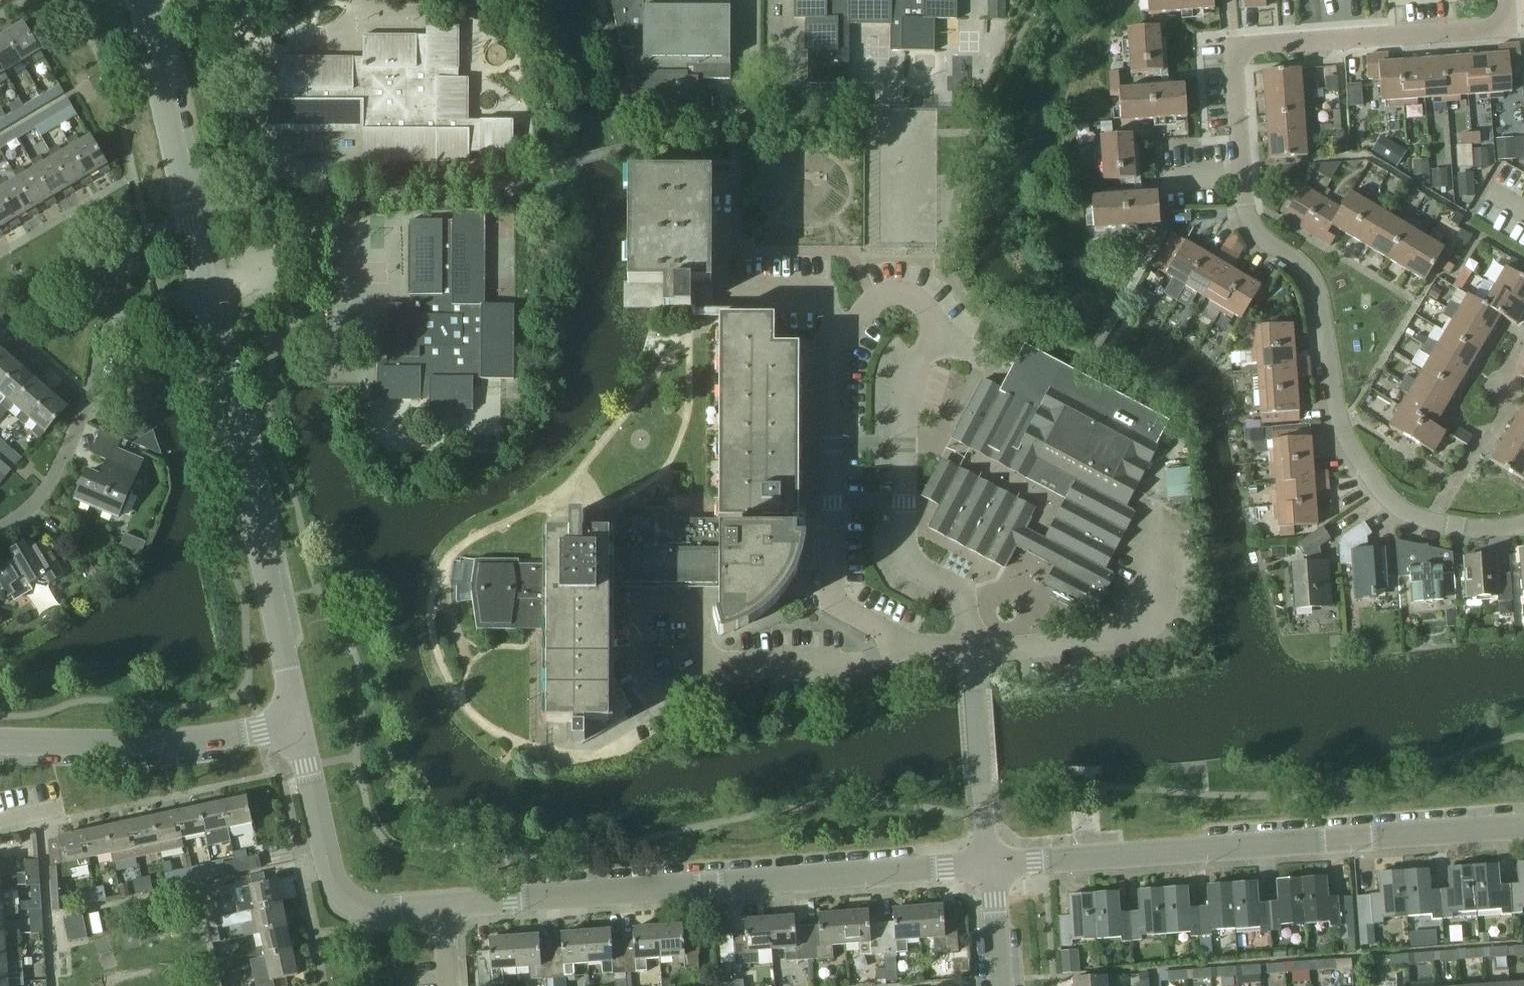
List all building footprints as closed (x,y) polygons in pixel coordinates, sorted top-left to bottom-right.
[(463,11),(466,11),(478,11),(483,11),(483,0),(463,0),(463,11)] [(626,64),(644,110),(698,110),(698,81),(730,81),(731,67),(730,67),(730,0),(610,0),(626,64)] [(794,19),(805,19),(805,51),(808,51),(808,84),(849,85),(849,25),(890,26),(890,52),(934,52),(935,20),(957,20),(957,0),(794,0),(794,19)] [(991,19),(1004,19),(1004,0),(991,0),(991,19)] [(1148,15),(1214,11),(1214,0),(1147,0),(1148,15)] [(1245,9),(1266,7),(1266,0),(1244,0),(1245,9)] [(21,63),(22,62),(31,57),(35,64),(44,59),(23,23),(13,29),(10,23),(1,29),(4,34),(5,34),(21,63)] [(363,58),(279,58),(279,100),(269,100),(268,133),(363,133),(363,162),(471,163),(471,152),(515,153),(515,121),(482,121),(468,121),(469,79),(459,79),(459,27),(426,27),(426,36),(363,36),(363,58)] [(1159,28),(1128,31),(1131,75),(1162,73),(1159,28)] [(4,73),(13,68),(17,75),(26,69),(22,62),(21,63),(5,34),(4,34),(0,37),(0,67),(4,73)] [(1499,56),(1487,56),(1490,100),(1504,99),(1503,93),(1512,93),(1510,78),(1522,77),(1521,67),(1519,45),(1506,46),(1498,46),(1499,56)] [(1404,106),(1401,63),(1389,63),(1388,55),(1367,56),(1368,78),(1380,78),(1381,102),(1390,102),(1390,107),(1404,106)] [(1476,101),(1490,100),(1487,56),(1465,58),(1468,96),(1476,95),(1476,101)] [(1460,97),(1468,96),(1465,58),(1444,59),(1447,103),(1461,102),(1460,97)] [(1433,104),(1447,103),(1444,59),(1422,61),(1425,99),(1433,98),(1433,104)] [(1417,100),(1425,99),(1422,61),(1401,63),(1404,106),(1418,105),(1417,100)] [(8,80),(4,73),(0,67),(0,85),(8,80)] [(1265,94),(1313,91),(1313,83),(1302,84),(1301,69),(1263,72),(1265,94)] [(1119,72),(1109,73),(1111,97),(1119,96),(1121,123),(1187,118),(1185,87),(1120,91),(1119,72)] [(1357,102),(1361,96),(1361,85),(1347,86),(1349,102),(1357,102)] [(42,96),(47,104),(64,94),(59,86),(42,96)] [(1314,98),(1313,91),(1265,94),(1266,116),(1304,113),(1303,99),(1314,98)] [(29,115),(47,104),(42,96),(24,107),(29,115)] [(67,99),(49,110),(53,118),(72,107),(67,99)] [(11,125),(29,115),(24,107),(6,117),(11,125)] [(35,128),(53,118),(49,110),(31,121),(35,128)] [(1268,137),(1317,134),(1316,126),(1305,127),(1304,113),(1266,116),(1268,137)] [(11,125),(6,117),(0,121),(0,132),(11,125)] [(17,139),(35,128),(31,121),(13,131),(17,139)] [(1102,132),(1112,131),(1111,122),(1101,123),(1102,132)] [(17,139),(13,131),(0,139),(0,149),(17,139)] [(1471,134),(1472,146),(1480,146),(1479,133),(1471,134)] [(1317,142),(1317,134),(1268,137),(1269,159),(1307,157),(1306,142),(1317,142)] [(1462,147),(1472,146),(1471,134),(1461,135),(1462,147)] [(88,176),(89,176),(98,171),(101,176),(110,171),(90,137),(80,143),(76,136),(67,141),(71,148),(72,148),(88,176)] [(1104,182),(1135,180),(1132,136),(1101,138),(1104,182)] [(1496,140),(1497,162),(1514,161),(1514,160),(1523,159),(1523,138),(1513,139),(1496,140)] [(1380,157),(1395,166),(1405,150),(1389,141),(1380,157)] [(70,187),(71,187),(80,181),(83,187),(92,182),(89,176),(88,176),(72,148),(71,148),(62,153),(58,146),(49,152),(53,159),(54,158),(70,187)] [(1489,168),(1487,150),(1475,151),(1476,169),(1489,168)] [(74,192),(71,187),(70,187),(54,158),(53,159),(44,164),(40,157),(31,162),(35,169),(36,169),(53,197),(62,192),(65,198),(74,192)] [(1414,177),(1430,175),(1428,160),(1412,162),(1414,177)] [(36,169),(35,169),(26,174),(22,168),(13,173),(18,180),(18,179),(35,208),(44,202),(48,208),(57,203),(53,197),(36,169)] [(1448,188),(1447,170),(1431,171),(1432,189),(1448,188)] [(712,285),(712,173),(628,173),(628,305),(664,305),(664,310),(708,310),(708,285),(712,285)] [(1473,173),(1458,174),(1459,197),(1474,196),(1473,173)] [(1304,174),(1299,183),(1305,187),(1311,178),(1304,174)] [(0,190),(17,219),(17,218),(26,213),(30,219),(39,213),(35,208),(18,179),(18,180),(9,185),(5,178),(0,181),(0,190)] [(1094,230),(1160,226),(1158,194),(1093,199),(1092,180),(1082,180),(1084,204),(1092,204),(1094,230)] [(1303,230),(1322,197),(1305,187),(1299,183),(1296,182),(1291,190),(1297,194),(1283,218),(1303,230)] [(1412,197),(1416,190),(1407,185),(1403,192),(1412,197)] [(8,224),(12,229),(21,224),(17,218),(17,219),(0,190),(0,229),(8,224)] [(1351,193),(1341,209),(1342,209),(1332,226),(1350,237),(1375,195),(1369,191),(1363,200),(1351,193)] [(1382,199),(1375,195),(1350,237),(1369,248),(1388,215),(1377,208),(1382,199)] [(1327,235),(1332,226),(1342,209),(1341,209),(1322,197),(1303,230),(1330,247),(1335,239),(1327,235)] [(378,401),(430,401),(430,411),(473,411),(473,380),(514,380),(514,305),(485,305),(485,211),(453,211),(453,221),(410,221),(409,305),(387,305),(387,368),(378,368),(378,401)] [(1169,223),(1185,222),(1184,211),(1168,212),(1169,223)] [(1387,259),(1412,217),(1406,213),(1400,223),(1388,215),(1369,248),(1387,259)] [(1463,218),(1456,214),(1450,223),(1457,228),(1463,218)] [(1406,270),(1425,238),(1414,230),(1419,221),(1412,217),(1387,259),(1406,270)] [(1183,290),(1205,254),(1171,233),(1152,266),(1173,279),(1171,283),(1183,290)] [(1444,249),(1425,238),(1406,270),(1425,282),(1444,249)] [(1215,260),(1205,254),(1183,290),(1195,298),(1197,293),(1204,297),(1231,252),(1223,247),(1215,260)] [(1220,313),(1242,276),(1232,270),(1239,257),(1231,252),(1204,297),(1210,301),(1208,305),(1220,313)] [(1449,276),(1454,267),(1441,258),(1435,267),(1449,276)] [(1523,305),(1523,279),(1519,276),(1523,268),(1523,266),(1512,259),(1495,287),(1523,305)] [(1463,287),(1471,273),(1463,268),(1455,283),(1463,287)] [(1268,291),(1242,276),(1220,313),(1232,320),(1234,316),(1241,320),(1254,299),(1261,304),(1268,291)] [(1434,287),(1429,296),(1437,301),(1442,292),(1434,287)] [(1500,316),(1516,326),(1523,312),(1523,305),(1495,287),(1484,305),(1483,306),(1500,316)] [(1133,306),(1145,313),(1154,299),(1141,292),(1133,306)] [(1483,306),(1484,305),(1468,296),(1461,308),(1451,302),(1447,309),(1489,334),(1500,316),(1483,306)] [(1478,353),(1489,334),(1447,309),(1443,316),(1453,321),(1445,333),(1478,353)] [(471,583),(471,593),(477,631),(516,631),(548,631),(547,722),(573,723),(573,742),(581,742),(581,745),(628,719),(624,712),(631,708),(623,696),(611,675),(610,675),(610,669),(610,584),(719,585),(719,638),(729,635),(739,632),(748,627),(757,622),(765,615),(772,609),(779,601),(785,593),(790,586),(794,577),(798,569),(800,560),(802,551),(804,541),(804,532),(798,532),(799,521),(799,346),(774,346),(774,340),(774,332),(774,317),(770,317),(720,317),(719,520),(610,519),(610,533),(605,533),(585,533),(584,533),(584,516),(569,516),(569,533),(548,533),(548,566),(519,566),(519,560),(475,560),(471,583)] [(1252,350),(1294,347),(1292,317),(1278,318),(1279,326),(1271,327),(1255,328),(1255,336),(1251,336),(1252,350)] [(1278,318),(1270,318),(1271,327),(1279,326),(1278,318)] [(1408,329),(1405,334),(1412,338),(1415,333),(1408,329)] [(1425,346),(1467,371),(1478,353),(1445,333),(1438,345),(1429,340),(1425,346)] [(1124,506),(1160,439),(1169,422),(1024,345),(1000,391),(981,381),(955,430),(1079,496),(1053,544),(1073,554),(1073,553),(1103,569),(1104,568),(1134,511),(1124,506)] [(1456,390),(1467,371),(1425,346),(1421,353),(1430,359),(1423,370),(1456,390)] [(1258,371),(1310,368),(1310,358),(1295,359),(1294,347),(1252,350),(1253,364),(1257,364),(1258,371)] [(20,367),(19,366),(11,359),(16,354),(8,348),(4,353),(0,358),(0,389),(20,367)] [(6,399),(1,405),(9,412),(14,406),(13,405),(35,380),(27,373),(31,368),(24,361),(19,366),(20,367),(0,389),(0,394),(6,399)] [(1311,377),(1310,368),(1258,371),(1258,379),(1254,379),(1255,393),(1297,390),(1297,378),(1311,377)] [(1445,409),(1456,390),(1423,370),(1416,382),(1407,377),(1403,383),(1445,409)] [(13,405),(14,406),(22,413),(16,419),(24,425),(29,419),(51,394),(43,387),(47,382),(39,375),(35,380),(13,405)] [(1434,427),(1445,409),(1403,383),(1399,390),(1408,396),(1401,407),(1423,421),(1434,427)] [(55,389),(51,394),(29,419),(37,426),(32,432),(40,439),(67,408),(58,401),(63,396),(55,389)] [(1262,423),(1300,421),(1297,390),(1255,393),(1256,407),(1260,407),(1262,423)] [(1389,428),(1411,441),(1423,421),(1401,407),(1389,428)] [(1514,424),(1523,430),(1523,407),(1514,424)] [(1445,433),(1434,427),(1423,421),(1411,441),(1421,447),(1433,454),(1445,433)] [(1514,424),(1503,443),(1523,455),(1523,430),(1514,424)] [(1270,463),(1313,460),(1310,430),(1272,433),(1274,449),(1269,450),(1270,463)] [(1467,447),(1472,438),(1459,430),(1453,439),(1467,447)] [(153,432),(134,444),(161,455),(153,432)] [(118,518),(142,461),(96,441),(91,454),(110,463),(103,479),(87,472),(75,500),(118,518)] [(1503,443),(1491,462),(1523,481),(1523,455),(1503,443)] [(6,446),(0,453),(15,466),(21,459),(6,446)] [(1276,485),(1329,481),(1328,471),(1314,472),(1313,460),(1270,463),(1271,477),(1276,477),(1276,485)] [(0,461),(0,473),(5,477),(11,470),(0,461)] [(1189,469),(1165,470),(1166,479),(1190,477),(1189,469)] [(928,526),(986,557),(1012,508),(954,477),(928,526)] [(1329,490),(1329,481),(1276,485),(1277,492),(1272,493),(1273,507),(1316,503),(1315,491),(1329,490)] [(1192,496),(1168,497),(1168,506),(1192,504),(1192,496)] [(676,498),(676,508),(684,508),(684,498),(676,498)] [(1317,525),(1316,503),(1273,507),(1274,520),(1279,520),(1280,537),(1294,536),(1294,527),(1317,525)] [(1012,508),(986,557),(1006,568),(1032,518),(1012,508)] [(585,511),(585,533),(605,533),(605,511),(585,511)] [(1375,592),(1386,591),(1384,549),(1366,550),(1361,542),(1372,534),(1364,523),(1344,536),(1342,538),(1340,541),(1339,546),(1340,565),(1353,565),(1355,600),(1376,598),(1375,592)] [(1296,609),(1330,607),(1328,578),(1322,579),(1320,547),(1330,540),(1322,528),(1299,544),(1306,556),(1307,564),(1293,566),(1296,609)] [(1410,577),(1411,593),(1411,595),(1412,596),(1413,598),(1414,599),(1415,601),(1416,601),(1418,602),(1420,603),(1423,603),(1434,602),(1436,602),(1437,601),(1438,601),(1440,599),(1441,598),(1442,596),(1443,594),(1443,593),(1443,591),(1442,575),(1454,574),(1452,553),(1395,541),(1398,578),(1410,577)] [(65,576),(44,542),(35,548),(36,549),(30,552),(25,543),(10,552),(14,560),(8,564),(6,560),(0,563),(0,585),(8,599),(44,577),(49,585),(65,576)] [(1073,553),(1073,554),(1052,592),(1092,613),(1113,573),(1104,568),(1103,569),(1073,553)] [(1498,603),(1512,602),(1510,574),(1497,575),(1496,556),(1464,558),(1467,598),(1497,596),(1498,603)] [(1511,602),(1501,603),(1501,610),(1504,613),(1512,612),(1511,602)] [(223,802),(229,828),(252,823),(247,797),(223,802)] [(223,802),(199,807),(205,833),(229,828),(223,802)] [(199,807),(176,811),(182,837),(205,833),(199,807)] [(152,816),(160,853),(184,848),(182,837),(176,811),(152,816)] [(130,821),(137,858),(160,853),(152,816),(130,821)] [(114,863),(137,858),(130,821),(106,826),(112,852),(114,863)] [(106,826),(83,831),(88,857),(112,852),(106,826)] [(79,859),(88,857),(83,831),(58,836),(64,862),(65,862),(65,865),(68,868),(78,866),(79,861),(79,859)] [(246,852),(234,854),(235,861),(247,858),(246,852)] [(235,861),(238,873),(261,868),(259,856),(247,858),(235,861)] [(40,885),(38,861),(25,862),(27,886),(40,885)] [(226,876),(238,873),(235,861),(223,864),(226,876)] [(1523,906),(1523,864),(1518,865),(1520,886),(1510,887),(1512,916),(1522,915),(1521,906),(1523,906)] [(1501,917),(1512,916),(1510,887),(1502,887),(1500,866),(1474,868),(1477,910),(1500,908),(1501,917)] [(188,869),(191,883),(200,881),(197,867),(192,868),(188,869)] [(66,910),(63,868),(51,869),(54,911),(66,910)] [(1452,911),(1477,910),(1474,868),(1449,870),(1451,891),(1441,892),(1443,922),(1453,921),(1452,911)] [(183,885),(191,883),(188,869),(184,870),(180,871),(183,885)] [(1404,874),(1407,916),(1431,914),(1432,922),(1443,922),(1441,892),(1430,893),(1429,872),(1404,874)] [(1,891),(16,890),(16,886),(26,885),(25,874),(0,876),(0,875),(0,887),(1,887),(1,891)] [(1382,917),(1407,916),(1404,874),(1378,876),(1380,896),(1357,898),(1361,946),(1373,945),(1372,927),(1383,926),(1382,917)] [(142,879),(145,893),(153,892),(150,877),(142,879)] [(1302,880),(1305,921),(1329,919),(1330,928),(1340,927),(1341,940),(1345,940),(1354,939),(1355,939),(1352,898),(1329,900),(1327,878),(1302,880)] [(136,895),(145,893),(142,879),(133,881),(136,895)] [(277,880),(241,888),(244,902),(236,903),(238,914),(248,912),(256,910),(282,904),(277,880)] [(1281,923),(1305,921),(1302,880),(1277,882),(1278,903),(1270,904),(1272,932),(1281,932),(1281,923)] [(1262,933),(1272,932),(1270,904),(1260,905),(1258,883),(1233,885),(1235,927),(1261,925),(1262,933)] [(122,898),(131,896),(128,884),(119,886),(122,898)] [(227,897),(224,884),(201,888),(206,913),(220,909),(218,899),(227,897)] [(1200,909),(1202,938),(1211,937),(1213,937),(1212,928),(1235,927),(1233,885),(1207,887),(1209,908),(1200,909)] [(1,891),(1,887),(0,887),(0,911),(2,911),(3,916),(18,914),(17,906),(2,907),(1,891)] [(95,889),(98,903),(107,901),(104,887),(95,889)] [(1191,939),(1202,938),(1200,909),(1190,910),(1189,888),(1163,890),(1166,931),(1191,930),(1191,939)] [(1142,933),(1166,931),(1163,890),(1138,892),(1140,914),(1131,914),(1132,942),(1142,942),(1142,933)] [(1122,943),(1132,942),(1131,914),(1121,915),(1119,894),(1094,895),(1097,937),(1121,935),(1122,943)] [(1072,939),(1097,937),(1094,895),(1068,897),(1070,919),(1058,920),(1061,948),(1073,947),(1072,939)] [(18,910),(42,909),(41,900),(17,901),(18,910)] [(282,904),(256,910),(248,912),(253,935),(261,933),(287,927),(282,904)] [(917,907),(919,939),(934,938),(935,952),(958,951),(955,918),(943,919),(942,905),(917,907)] [(905,940),(919,939),(917,907),(892,909),(893,923),(882,924),(884,954),(906,952),(905,940)] [(3,916),(2,911),(0,911),(0,935),(4,935),(4,939),(20,938),(19,930),(4,931),(3,916)] [(843,913),(846,945),(859,944),(860,955),(884,954),(882,924),(869,925),(868,911),(843,913)] [(808,929),(810,959),(833,958),(832,946),(846,945),(843,913),(818,915),(819,928),(808,929)] [(69,943),(88,939),(83,915),(64,919),(69,943)] [(224,926),(222,917),(208,920),(210,929),(220,927),(224,926)] [(786,961),(810,959),(808,929),(795,930),(794,917),(769,919),(772,951),(785,950),(786,961)] [(44,933),(43,919),(30,920),(31,934),(44,933)] [(758,952),(772,951),(769,919),(744,920),(745,934),(733,935),(735,966),(759,964),(758,952)] [(657,927),(659,958),(673,957),(673,970),(698,968),(696,938),(683,939),(682,925),(657,927)] [(220,927),(210,929),(213,944),(223,941),(220,927)] [(258,958),(266,956),(292,951),(287,927),(261,933),(264,947),(256,949),(258,958)] [(622,943),(625,974),(631,973),(647,972),(646,959),(659,958),(657,927),(632,929),(633,942),(622,943)] [(602,975),(625,974),(622,943),(611,944),(610,930),(585,932),(587,964),(601,963),(602,975)] [(550,950),(552,979),(574,978),(573,965),(587,964),(585,932),(560,934),(561,949),(550,950)] [(1425,932),(1410,933),(1411,947),(1426,946),(1425,932)] [(6,963),(22,962),(21,955),(5,956),(4,939),(4,935),(0,935),(0,960),(6,960),(6,963)] [(721,955),(729,954),(728,935),(720,935),(721,955)] [(513,938),(515,969),(528,968),(529,981),(546,980),(552,979),(550,950),(539,950),(537,936),(513,938)] [(1211,937),(1202,938),(1204,964),(1213,963),(1211,937)] [(515,969),(513,938),(488,939),(489,953),(476,954),(478,985),(481,985),(503,984),(502,970),(515,969)] [(1354,939),(1345,940),(1346,953),(1355,953),(1354,939)] [(1513,947),(1514,957),(1523,956),(1523,947),(1513,947)] [(1507,948),(1489,949),(1489,958),(1507,957),(1507,948)] [(1273,950),(1274,959),(1286,958),(1285,949),(1273,950)] [(1482,950),(1464,951),(1465,960),(1482,959),(1482,950)] [(297,974),(292,951),(266,956),(271,980),(297,974)] [(1078,951),(1060,952),(1062,973),(1079,972),(1078,951)] [(1456,951),(1439,953),(1440,962),(1457,961),(1456,951)] [(1433,953),(1414,955),(1415,963),(1433,962),(1433,953)] [(1408,955),(1389,956),(1390,965),(1409,964),(1408,955)] [(218,966),(232,963),(231,956),(216,959),(218,966)] [(7,985),(11,985),(23,985),(23,978),(7,979),(6,963),(6,960),(0,960),(0,984),(7,983),(7,985)] [(1316,971),(1335,970),(1334,960),(1316,962),(1316,971)] [(1292,973),(1310,972),(1309,962),(1291,964),(1292,973)] [(234,973),(232,963),(218,966),(220,976),(234,973)] [(1267,975),(1285,973),(1284,964),(1266,965),(1267,975)] [(1242,976),(1261,975),(1260,966),(1242,967),(1242,976)] [(1218,978),(1236,977),(1235,967),(1217,969),(1218,978)] [(885,970),(877,970),(878,981),(885,981),(885,972),(885,970)] [(1193,980),(1211,979),(1210,970),(1192,971),(1193,980)] [(1168,982),(1187,981),(1186,971),(1167,973),(1168,982)] [(896,972),(885,972),(885,981),(885,983),(897,982),(896,972)] [(1073,985),(1107,985),(1106,978),(1073,980),(1073,985)]
